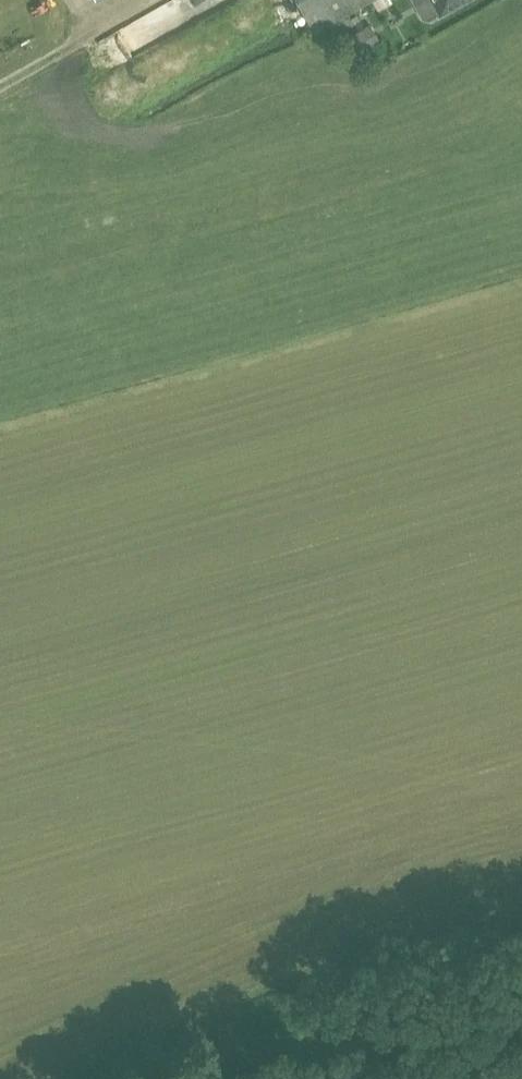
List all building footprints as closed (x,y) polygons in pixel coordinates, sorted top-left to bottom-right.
[(316,30),(368,0),(299,0),(316,30)] [(419,5),(425,16),(430,17),(441,11),(442,13),(465,0),(420,0),(419,5)]
